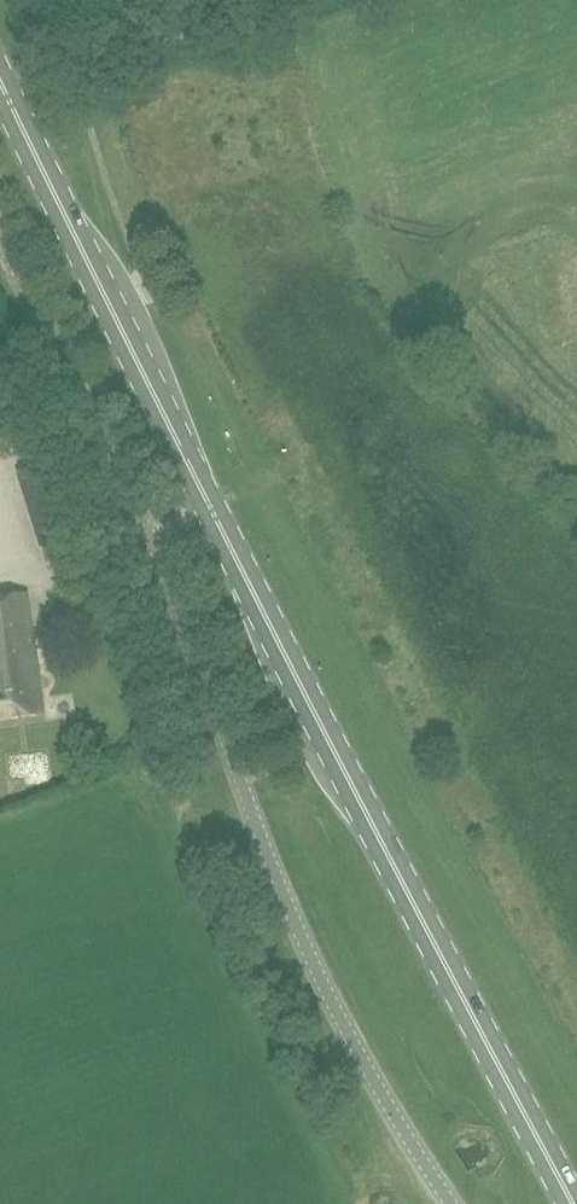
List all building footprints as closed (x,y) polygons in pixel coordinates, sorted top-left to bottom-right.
[(26,594),(0,597),(0,720),(42,715),(26,594)]
